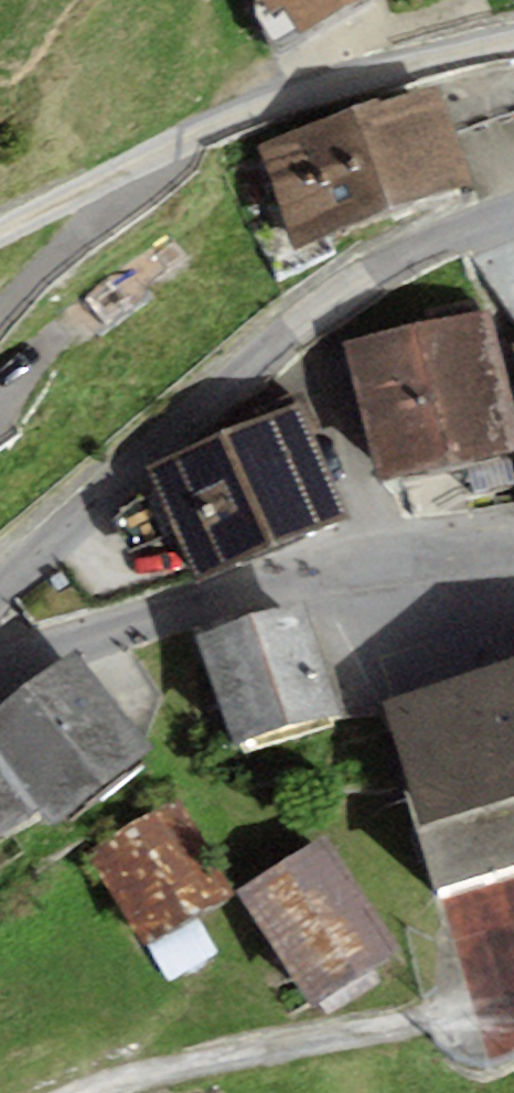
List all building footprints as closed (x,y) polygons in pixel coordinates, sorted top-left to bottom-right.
[(256,18),(279,53),(371,0),(255,0),(256,18)] [(257,146),(294,247),(474,180),(437,80),(257,146)] [(489,311),(344,345),(376,482),(513,449),(513,415),(489,311)] [(201,583),(350,517),(299,401),(149,466),(201,583)] [(339,712),(301,599),(198,635),(236,748),(339,712)] [(72,651),(0,706),(0,747),(50,805),(62,819),(151,744),(72,651)] [(383,701),(413,794),(406,796),(433,888),(513,866),(513,662),(383,701)] [(0,747),(0,834),(50,805),(0,747)] [(231,900),(175,802),(92,849),(147,947),(231,900)] [(399,947),(321,837),(240,895),(318,1005),(399,947)]
